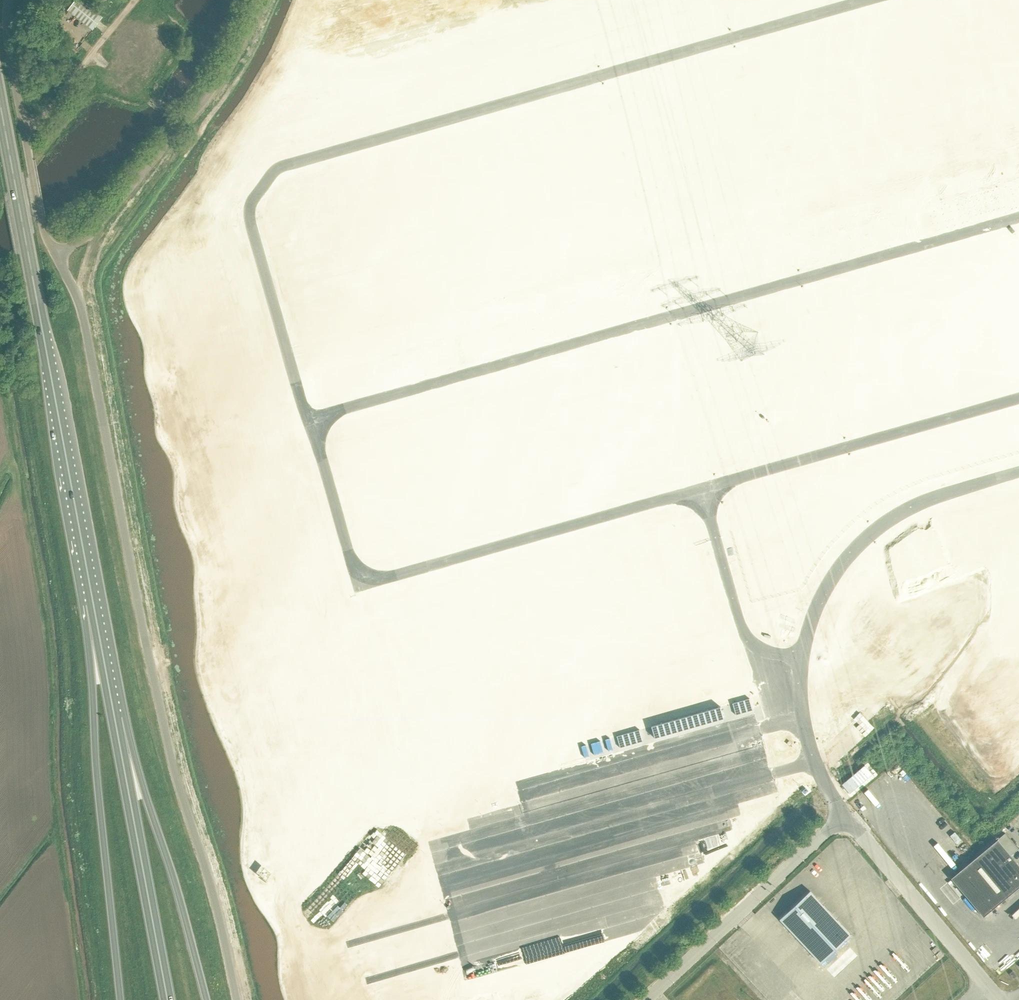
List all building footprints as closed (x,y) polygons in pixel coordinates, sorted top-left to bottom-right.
[(92,30),(102,17),(80,0),(75,0),(67,10),(92,30)] [(50,29),(63,13),(54,5),(41,21),(50,29)] [(983,916),(1014,891),(1013,889),(1018,884),(1018,865),(997,839),(951,878),(983,916)] [(779,919),(821,963),(851,935),(810,890),(779,919)]
